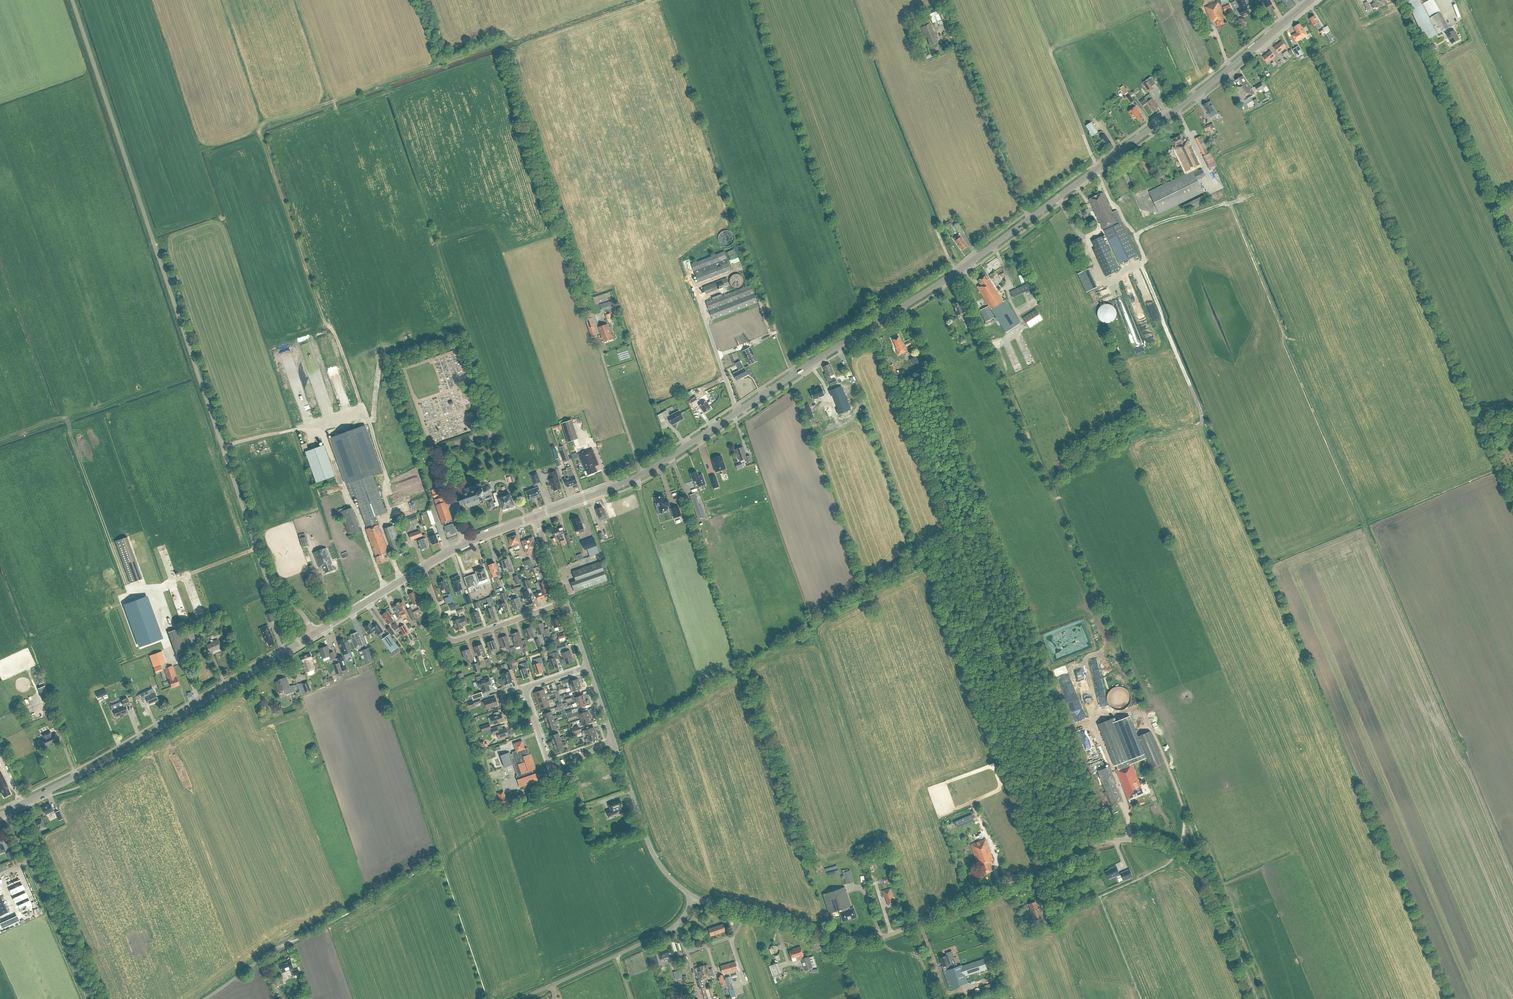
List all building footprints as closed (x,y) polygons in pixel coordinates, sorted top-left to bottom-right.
[(1249,13),(1247,7),(1244,0),(1238,0),(1237,0),(1240,7),(1241,6),(1242,8),(1239,10),(1242,17),(1249,13)] [(1295,4),(1292,0),(1281,0),(1288,9),(1295,4)] [(1409,0),(1406,0),(1425,41),(1449,28),(1434,0),(1409,0)] [(1223,19),(1225,18),(1219,2),(1205,8),(1211,23),(1216,21),(1218,27),(1225,24),(1223,19)] [(1223,7),(1225,13),(1231,11),(1229,5),(1223,7)] [(1318,29),(1321,27),(1314,16),(1309,19),(1314,26),(1316,25),(1318,29)] [(924,23),(925,26),(921,28),(926,38),(927,37),(931,46),(937,43),(936,41),(938,41),(930,24),(929,24),(928,22),(924,23)] [(1294,27),(1297,33),(1292,36),(1296,41),(1306,35),(1300,24),(1294,27)] [(1327,26),(1324,28),(1319,31),(1321,34),(1323,32),(1330,43),(1332,41),(1333,41),(1332,39),(1334,38),(1327,26)] [(1459,40),(1454,30),(1447,34),(1452,44),(1459,40)] [(1286,47),(1282,41),(1278,44),(1282,50),(1286,47)] [(1278,44),(1273,48),(1279,53),(1282,50),(1278,44)] [(1303,54),(1299,46),(1293,50),(1297,57),(1303,54)] [(1275,56),(1270,51),(1266,54),(1271,59),(1275,56)] [(1271,59),(1266,54),(1263,57),(1267,63),(1271,59)] [(1243,76),(1236,80),(1239,85),(1235,88),(1243,101),(1255,94),(1243,76)] [(1149,92),(1151,91),(1154,89),(1149,81),(1144,85),(1149,92)] [(1263,81),(1261,83),(1253,88),(1256,91),(1257,90),(1258,92),(1263,89),(1265,93),(1269,91),(1266,86),(1263,81)] [(1261,99),(1263,101),(1264,101),(1265,103),(1267,102),(1267,101),(1270,100),(1271,100),(1270,97),(1269,97),(1267,93),(1264,94),(1265,97),(1261,99)] [(1159,107),(1152,98),(1150,94),(1144,98),(1147,102),(1147,103),(1153,111),(1159,107)] [(1254,106),(1255,108),(1261,105),(1259,103),(1256,99),(1253,101),(1255,105),(1254,106)] [(1211,107),(1208,102),(1203,105),(1209,114),(1211,117),(1215,114),(1213,111),(1214,110),(1211,107)] [(1135,107),(1130,111),(1129,112),(1134,118),(1136,117),(1139,122),(1144,118),(1138,110),(1135,107)] [(1086,126),(1090,132),(1089,132),(1092,137),(1098,132),(1092,122),(1086,126)] [(1105,134),(1104,134),(1103,132),(1101,132),(1097,134),(1106,147),(1111,143),(1105,134)] [(1181,135),(1172,140),(1176,149),(1175,149),(1187,173),(1149,192),(1160,214),(1204,192),(1198,180),(1206,176),(1203,169),(1201,170),(1200,167),(1197,168),(1196,167),(1200,165),(1188,140),(1184,143),(1181,135)] [(1217,167),(1202,136),(1195,139),(1204,156),(1203,156),(1210,170),(1217,167)] [(1211,151),(1215,160),(1220,157),(1217,149),(1211,151)] [(1103,193),(1089,199),(1104,229),(1107,227),(1108,229),(1105,231),(1121,263),(1138,255),(1116,210),(1112,212),(1103,193)] [(1182,206),(1186,213),(1208,202),(1205,195),(1182,206)] [(958,233),(961,230),(963,229),(958,222),(953,226),(958,233)] [(1119,271),(1111,254),(1103,236),(1092,241),(1095,249),(1093,250),(1105,277),(1119,271)] [(967,246),(960,237),(955,241),(962,250),(967,246)] [(1079,238),(1075,239),(1075,240),(1080,252),(1085,250),(1079,238)] [(698,283),(730,270),(723,252),(690,265),(698,283)] [(1000,256),(991,262),(994,268),(1004,261),(1000,256)] [(734,288),(735,289),(737,289),(738,289),(739,288),(740,288),(741,287),(742,286),(743,285),(743,284),(744,283),(744,282),(744,281),(744,280),(744,279),(743,278),(743,277),(742,276),(741,275),(740,274),(739,274),(738,274),(736,273),(735,274),(734,274),(733,274),(732,275),(731,276),(730,277),(730,278),(729,279),(729,280),(729,281),(729,282),(729,283),(730,284),(730,285),(731,286),(732,287),(733,288),(734,288)] [(985,275),(977,280),(980,285),(976,287),(996,318),(993,319),(996,323),(996,322),(998,325),(1000,324),(1005,333),(1019,324),(1005,300),(1003,301),(989,279),(988,279),(985,275)] [(706,294),(729,285),(726,278),(703,287),(706,294)] [(721,296),(712,299),(706,302),(713,319),(757,302),(750,284),(735,290),(729,293),(721,296)] [(1029,290),(1026,284),(1010,292),(1012,297),(1022,293),(1022,294),(1029,290)] [(1113,294),(1117,293),(1113,285),(1104,288),(1107,295),(1112,293),(1113,294)] [(599,304),(602,311),(610,308),(609,307),(615,305),(614,300),(599,304)] [(962,309),(959,302),(953,304),(956,311),(955,311),(956,316),(964,312),(963,308),(962,309)] [(985,321),(994,317),(988,306),(980,310),(985,321)] [(1042,319),(1036,309),(1022,318),(1029,328),(1042,319)] [(969,315),(966,316),(964,317),(967,325),(974,323),(971,316),(970,317),(969,315)] [(585,320),(591,338),(598,336),(592,317),(585,320)] [(604,342),(613,339),(611,334),(607,324),(598,327),(602,337),(604,342)] [(970,325),(974,336),(978,335),(977,330),(975,331),(972,324),(970,325)] [(898,355),(906,351),(902,341),(901,342),(898,337),(892,339),(897,350),(896,351),(898,355)] [(750,347),(743,351),(742,352),(749,366),(758,362),(750,347)] [(317,359),(316,351),(309,352),(310,360),(317,359)] [(913,365),(919,362),(916,356),(909,359),(913,365)] [(736,380),(747,375),(744,368),(740,361),(735,363),(739,370),(733,373),(736,380)] [(835,379),(832,381),(830,376),(834,374),(829,364),(823,367),(826,374),(824,374),(828,382),(829,382),(831,387),(837,384),(835,379)] [(896,381),(900,380),(893,364),(890,366),(887,367),(894,382),(896,381)] [(849,410),(840,386),(829,391),(831,396),(832,395),(838,409),(836,409),(838,414),(849,410)] [(821,388),(810,392),(813,400),(824,396),(821,388)] [(694,394),(692,395),(687,399),(691,404),(697,399),(694,394)] [(704,413),(711,408),(705,401),(701,397),(697,400),(700,405),(699,405),(704,413)] [(812,418),(808,408),(809,408),(807,404),(802,406),(804,409),(803,410),(806,419),(812,418)] [(657,415),(659,419),(661,422),(665,420),(668,418),(672,425),(683,418),(679,411),(670,416),(667,410),(657,415)] [(560,423),(567,442),(578,439),(571,419),(560,423)] [(378,564),(386,561),(384,554),(389,552),(378,524),(377,525),(374,516),(386,512),(373,475),(382,471),(365,425),(330,438),(346,484),(351,482),(368,528),(366,529),(376,557),(375,557),(378,564)] [(335,476),(324,445),(305,452),(316,483),(335,476)] [(747,463),(751,461),(749,455),(746,456),(743,447),(735,449),(739,461),(745,459),(747,463)] [(569,460),(565,449),(559,451),(563,462),(569,460)] [(598,465),(592,449),(578,454),(585,470),(586,469),(588,475),(597,471),(595,466),(598,465)] [(716,472),(726,469),(721,456),(712,459),(716,472)] [(570,468),(566,469),(572,485),(577,483),(574,475),(573,476),(570,468)] [(572,485),(566,469),(563,471),(565,478),(564,479),(567,487),(572,485)] [(557,477),(558,476),(556,470),(549,473),(551,478),(549,479),(552,487),(554,491),(561,488),(559,482),(557,477)] [(697,471),(690,473),(694,483),(698,481),(699,486),(705,484),(703,476),(699,477),(697,471)] [(515,482),(512,472),(508,474),(510,477),(506,479),(507,482),(509,484),(515,482)] [(537,483),(540,482),(536,472),(529,474),(533,484),(537,483)] [(498,498),(499,498),(496,492),(493,493),(494,496),(496,502),(493,503),(492,499),(491,499),(491,498),(491,496),(490,494),(491,491),(490,487),(487,486),(487,484),(485,482),(483,483),(481,484),(480,483),(479,483),(478,481),(474,482),(474,484),(474,485),(471,486),(471,487),(468,488),(468,487),(467,487),(467,488),(464,489),(461,490),(460,490),(461,492),(459,493),(460,496),(457,496),(460,505),(463,504),(464,507),(466,506),(467,508),(470,507),(471,507),(471,506),(474,505),(474,506),(474,505),(477,504),(478,504),(481,503),(481,504),(481,503),(487,501),(489,509),(501,505),(498,498)] [(538,487),(537,483),(533,484),(534,489),(526,492),(529,501),(542,496),(538,487)] [(700,490),(695,492),(701,511),(703,510),(704,515),(707,514),(700,490)] [(441,497),(441,496),(439,491),(433,493),(434,499),(436,504),(436,505),(442,522),(443,526),(444,526),(446,530),(445,530),(446,533),(447,533),(450,532),(451,534),(456,532),(453,522),(453,523),(452,519),(446,501),(444,496),(441,497)] [(510,494),(499,498),(498,498),(501,505),(503,510),(510,507),(511,508),(512,507),(513,506),(514,505),(510,494)] [(664,495),(655,498),(657,503),(656,504),(659,512),(669,508),(668,506),(670,505),(668,500),(666,500),(664,495)] [(400,513),(420,506),(419,503),(417,498),(405,502),(405,503),(397,505),(400,513)] [(674,518),(681,515),(678,506),(670,508),(674,518)] [(360,531),(352,507),(340,512),(349,535),(360,531)] [(600,520),(606,518),(605,515),(602,507),(596,509),(599,517),(600,520)] [(578,530),(579,533),(584,531),(583,528),(579,517),(571,520),(575,531),(578,530)] [(402,548),(394,526),(385,530),(394,551),(402,548)] [(561,540),(557,529),(552,531),(554,537),(558,535),(559,536),(557,537),(559,540),(560,540),(560,541),(561,540)] [(434,530),(432,530),(428,532),(428,533),(430,536),(429,537),(432,544),(438,542),(436,534),(435,534),(434,530)] [(420,531),(418,532),(409,535),(411,541),(417,538),(421,550),(429,547),(426,539),(427,539),(425,535),(422,536),(420,531)] [(519,542),(516,534),(508,537),(511,545),(513,545),(514,547),(519,545),(518,543),(519,542)] [(308,545),(306,536),(299,538),(301,547),(308,545)] [(114,541),(129,583),(142,579),(127,537),(114,541)] [(537,550),(533,537),(528,539),(533,554),(538,552),(537,550)] [(585,549),(596,545),(594,538),(582,542),(585,549)] [(533,554),(528,539),(522,541),(527,554),(528,556),(533,554)] [(326,548),(313,553),(319,567),(323,566),(325,573),(333,570),(331,564),(332,564),(326,548)] [(400,556),(407,554),(405,548),(398,551),(400,556)] [(469,570),(465,556),(458,558),(463,572),(469,570)] [(510,566),(507,558),(501,560),(504,568),(508,567),(510,573),(514,572),(511,566),(510,566)] [(600,561),(572,571),(575,580),(571,582),(574,592),(607,580),(600,561)] [(498,571),(495,563),(489,565),(493,577),(501,574),(499,570),(498,571)] [(116,585),(112,567),(107,569),(112,586),(116,585)] [(484,568),(475,571),(476,573),(473,574),(475,581),(478,580),(479,582),(488,579),(484,568)] [(452,585),(455,593),(456,596),(461,594),(460,591),(463,590),(460,582),(461,582),(459,575),(455,577),(456,577),(452,579),(454,584),(452,585)] [(447,588),(445,580),(439,582),(441,590),(445,589),(447,593),(450,592),(449,587),(447,588)] [(530,587),(528,580),(522,581),(525,589),(530,587)] [(546,590),(545,586),(543,580),(540,581),(538,581),(540,586),(541,589),(542,592),(544,599),(550,597),(548,589),(546,590)] [(526,605),(533,603),(529,594),(528,590),(525,591),(526,595),(523,596),(526,605)] [(418,602),(413,592),(409,594),(413,604),(410,605),(411,607),(411,608),(412,611),(414,615),(420,612),(417,607),(420,606),(418,602)] [(544,599),(542,592),(535,594),(538,601),(544,599)] [(517,596),(514,597),(508,599),(509,601),(511,601),(514,609),(521,607),(518,598),(517,596)] [(143,599),(124,607),(138,644),(157,637),(143,599)] [(402,601),(400,603),(400,602),(396,603),(403,618),(407,617),(403,608),(405,607),(402,601)] [(502,614),(509,611),(505,602),(499,604),(502,614)] [(396,604),(392,606),(396,615),(399,620),(403,618),(396,603),(396,604)] [(410,607),(407,609),(412,620),(416,619),(414,615),(412,611),(410,607)] [(489,619),(495,616),(492,607),(485,609),(489,619)] [(393,620),(387,611),(381,615),(388,624),(390,623),(395,630),(399,627),(396,622),(395,623),(393,620)] [(474,624),(482,621),(478,611),(471,614),(474,624)] [(274,620),(271,612),(265,614),(268,622),(274,620)] [(215,619),(219,629),(225,627),(221,616),(215,619)] [(460,618),(453,621),(456,630),(463,628),(462,626),(468,624),(466,617),(460,619),(460,618)] [(559,631),(562,630),(560,626),(561,626),(558,618),(552,620),(554,628),(558,627),(559,631)] [(378,635),(383,631),(377,622),(372,625),(370,623),(364,627),(367,631),(366,631),(369,635),(375,630),(378,635)] [(551,639),(548,628),(545,629),(543,623),(536,625),(539,635),(543,633),(545,638),(548,637),(549,640),(551,639)] [(408,632),(404,624),(399,627),(404,635),(408,632)] [(174,628),(182,652),(188,650),(186,646),(187,645),(187,643),(189,642),(184,625),(174,628)] [(274,643),(269,631),(269,630),(267,625),(259,629),(264,642),(266,641),(268,646),(274,643)] [(527,639),(534,637),(531,627),(524,629),(527,639)] [(524,646),(523,643),(522,641),(519,631),(511,634),(515,643),(514,643),(516,648),(521,646),(522,649),(523,649),(524,652),(528,650),(526,645),(524,646)] [(351,635),(348,636),(349,639),(351,639),(355,649),(363,646),(359,635),(358,636),(357,632),(351,635)] [(400,651),(397,648),(398,647),(392,638),(389,634),(382,639),(391,652),(390,653),(392,657),(400,651)] [(510,645),(507,635),(499,638),(503,648),(506,647),(507,649),(509,649),(510,648),(509,648),(509,645),(510,645)] [(343,638),(337,640),(342,655),(343,654),(345,659),(353,656),(350,649),(347,641),(344,642),(343,638)] [(209,652),(221,647),(217,639),(210,642),(211,643),(206,645),(209,652)] [(497,648),(494,640),(487,642),(490,650),(494,649),(495,652),(498,651),(496,648),(497,648)] [(485,654),(482,644),(475,647),(478,656),(482,655),(483,657),(486,657),(485,654)] [(330,653),(327,646),(320,649),(323,658),(329,656),(331,660),(336,658),(333,652),(330,653)] [(369,648),(366,649),(362,650),(367,664),(374,661),(369,648)] [(473,662),(472,658),(472,657),(469,649),(462,651),(465,660),(467,659),(469,664),(473,662)] [(566,664),(572,662),(571,658),(572,658),(569,650),(562,653),(564,659),(565,659),(566,664)] [(159,665),(157,657),(163,655),(161,651),(149,656),(153,667),(159,665)] [(556,652),(548,654),(550,659),(549,659),(552,669),(558,667),(555,659),(558,658),(556,652)] [(314,672),(314,670),(313,669),(314,669),(310,659),(312,658),(310,654),(301,657),(304,664),(303,665),(307,675),(310,675),(312,674),(314,672)] [(343,655),(337,657),(342,671),(347,669),(343,655)] [(537,674),(543,672),(540,664),(543,663),(541,657),(533,659),(535,664),(533,665),(537,674)] [(472,664),(474,672),(480,670),(478,662),(472,664)] [(527,662),(519,664),(521,669),(519,669),(523,679),(529,677),(526,669),(529,668),(527,662)] [(333,665),(337,674),(342,672),(339,663),(333,665)] [(172,665),(164,668),(168,681),(169,680),(171,687),(179,685),(172,665)] [(1080,672),(1089,704),(1097,702),(1088,670),(1080,672)] [(501,674),(502,678),(499,679),(501,686),(505,685),(512,682),(510,677),(511,677),(509,671),(501,674)] [(477,681),(477,682),(473,683),(475,687),(478,686),(479,688),(481,687),(483,693),(491,690),(489,684),(491,684),(489,677),(483,679),(481,676),(476,678),(477,681)] [(1073,676),(1064,679),(1070,695),(1073,694),(1076,704),(1082,702),(1073,676)] [(283,691),(282,690),(284,689),(286,694),(295,691),(293,685),(290,686),(286,677),(282,678),(283,679),(275,682),(279,692),(280,693),(283,692),(283,691)] [(570,687),(579,683),(578,679),(574,680),(573,677),(563,680),(564,684),(568,682),(570,687)] [(306,694),(311,691),(307,681),(302,683),(306,694)] [(581,688),(579,683),(570,687),(571,692),(581,688)] [(44,685),(38,688),(44,703),(51,700),(44,685)] [(1131,701),(1131,698),(1131,695),(1130,693),(1128,690),(1126,688),(1124,687),(1121,686),(1118,686),(1115,687),(1112,688),(1110,690),(1109,693),(1108,695),(1107,698),(1108,701),(1109,704),(1110,706),(1112,708),(1115,710),(1118,710),(1121,710),(1124,710),(1126,708),(1128,706),(1130,704),(1131,701)] [(546,695),(544,689),(534,692),(536,698),(546,695)] [(148,704),(158,700),(154,693),(146,697),(144,692),(140,694),(142,700),(146,698),(148,704)] [(473,700),(483,697),(481,692),(471,695),(473,700)] [(548,700),(546,695),(536,698),(538,704),(548,700)] [(585,700),(583,695),(571,698),(571,699),(571,700),(573,700),(574,703),(585,700)] [(484,701),(485,702),(481,703),(484,710),(498,705),(495,697),(490,699),(489,699),(484,701)] [(116,717),(127,713),(125,706),(129,704),(127,698),(121,700),(123,705),(113,709),(116,717)] [(480,699),(471,701),(466,703),(469,710),(474,708),(473,705),(481,702),(480,699)] [(548,700),(538,704),(540,710),(550,706),(548,700)] [(585,700),(576,703),(577,706),(574,707),(575,709),(577,708),(587,705),(585,700)] [(551,711),(543,714),(545,720),(553,717),(551,711)] [(578,711),(566,715),(567,719),(577,715),(577,717),(580,717),(580,720),(590,716),(589,713),(588,711),(579,714),(578,711)] [(493,724),(494,724),(497,723),(503,721),(501,714),(499,714),(499,712),(498,712),(494,713),(494,715),(494,716),(488,718),(490,725),(493,724)] [(590,716),(580,720),(581,722),(579,723),(580,726),(592,722),(591,720),(592,720),(590,716)] [(553,717),(545,720),(546,725),(555,722),(553,717)] [(1116,769),(1128,799),(1143,793),(1132,763),(1128,765),(1127,762),(1129,762),(1112,719),(1098,724),(1115,767),(1117,766),(1118,769),(1116,769)] [(557,728),(555,722),(546,725),(548,731),(555,729),(555,730),(559,729),(558,727),(557,728)] [(480,726),(482,732),(491,728),(489,723),(480,726)] [(1133,724),(1125,726),(1130,738),(1138,736),(1133,724)] [(499,726),(497,727),(492,728),(494,735),(497,734),(499,739),(508,736),(506,728),(502,729),(499,727),(499,726)] [(586,736),(596,733),(595,729),(594,729),(593,727),(582,731),(583,734),(585,734),(586,736)] [(43,748),(59,741),(56,733),(52,735),(50,731),(42,734),(44,738),(39,740),(43,748)] [(1137,762),(1146,759),(1150,768),(1163,762),(1150,731),(1137,737),(1141,746),(1132,750),(1137,762)] [(552,741),(560,738),(558,733),(550,736),(552,741)] [(596,733),(586,736),(587,738),(585,739),(586,742),(597,738),(597,736),(596,733)] [(560,738),(552,741),(554,747),(562,744),(560,738)] [(510,754),(509,752),(500,755),(504,767),(513,764),(518,779),(517,779),(520,787),(538,781),(536,773),(534,774),(532,770),(536,769),(531,754),(530,754),(527,748),(525,748),(522,741),(514,743),(516,751),(512,752),(513,753),(510,754)] [(564,749),(562,744),(554,747),(556,752),(564,749)] [(1102,762),(1100,750),(1092,751),(1095,764),(1102,762)] [(1110,766),(1098,771),(1111,805),(1122,801),(1116,784),(1117,783),(1110,766)] [(0,772),(0,792),(1,792),(4,797),(11,794),(6,784),(7,783),(1,772),(0,772)] [(518,791),(505,796),(503,791),(498,793),(501,803),(520,797),(518,791)] [(616,813),(616,812),(624,810),(621,800),(609,804),(610,809),(606,810),(608,816),(616,813)] [(49,816),(54,813),(53,811),(50,804),(42,808),(45,815),(48,813),(49,816)] [(585,812),(587,818),(588,818),(595,815),(592,809),(586,811),(585,812)] [(954,822),(957,828),(974,820),(972,814),(954,822)] [(39,830),(44,827),(45,827),(41,820),(35,823),(37,827),(36,827),(38,830),(39,830)] [(989,862),(993,861),(985,839),(970,844),(978,866),(979,866),(982,874),(992,871),(989,862)] [(14,849),(8,851),(11,859),(17,856),(14,849)] [(22,857),(11,861),(13,866),(24,862),(22,857)] [(1120,874),(1116,866),(1109,869),(1110,870),(1106,871),(1109,879),(1120,874)] [(1124,880),(1134,876),(1130,869),(1121,873),(1124,880)] [(842,873),(846,884),(853,882),(850,871),(848,871),(847,870),(844,871),(845,872),(842,873)] [(848,907),(851,906),(844,887),(823,894),(829,913),(841,909),(842,912),(840,913),(843,921),(856,917),(853,908),(849,910),(848,907)] [(888,906),(894,904),(892,899),(893,899),(890,889),(882,892),(884,897),(884,896),(888,906)] [(36,896),(23,901),(28,914),(33,913),(32,910),(35,908),(36,910),(43,907),(42,903),(40,904),(36,896)] [(1038,908),(1035,901),(1028,904),(1031,911),(1030,911),(1034,922),(1043,919),(1039,908),(1038,908)] [(1053,921),(1049,907),(1048,904),(1043,906),(1049,922),(1053,921)] [(723,924),(708,929),(711,936),(725,931),(723,924)] [(674,955),(671,946),(658,950),(660,959),(674,955)] [(803,958),(802,956),(803,955),(800,946),(795,948),(795,949),(789,951),(792,958),(796,957),(797,960),(800,959),(801,959),(802,958),(803,958)] [(986,969),(983,959),(962,966),(962,965),(953,968),(950,961),(955,959),(952,951),(946,953),(946,955),(940,957),(943,966),(945,965),(946,970),(943,971),(949,989),(967,982),(965,976),(986,969)] [(659,964),(656,954),(650,956),(653,966),(659,964)] [(684,962),(683,962),(682,962),(684,967),(681,968),(682,972),(690,970),(686,956),(683,957),(684,962)] [(809,956),(803,958),(802,958),(801,959),(805,971),(809,969),(813,968),(809,958),(809,956)] [(778,974),(787,970),(782,959),(773,963),(778,974)] [(294,970),(291,960),(280,964),(283,972),(292,969),(293,971),(294,976),(300,973),(298,969),(294,970)] [(726,972),(729,971),(737,969),(736,962),(727,965),(721,966),(723,973),(726,972)] [(704,965),(705,970),(702,971),(704,978),(712,976),(712,977),(714,977),(711,968),(709,969),(707,964),(704,965)] [(697,967),(694,968),(698,980),(697,980),(699,989),(702,988),(705,998),(717,998),(716,995),(713,996),(710,996),(709,989),(708,988),(707,989),(704,978),(702,971),(705,970),(704,965),(699,966),(700,967),(697,967)] [(718,975),(722,989),(727,987),(726,983),(725,983),(722,974),(718,975)] [(727,987),(728,990),(733,988),(730,976),(725,977),(726,983),(727,987)] [(979,987),(981,992),(992,988),(990,983),(979,987)]
